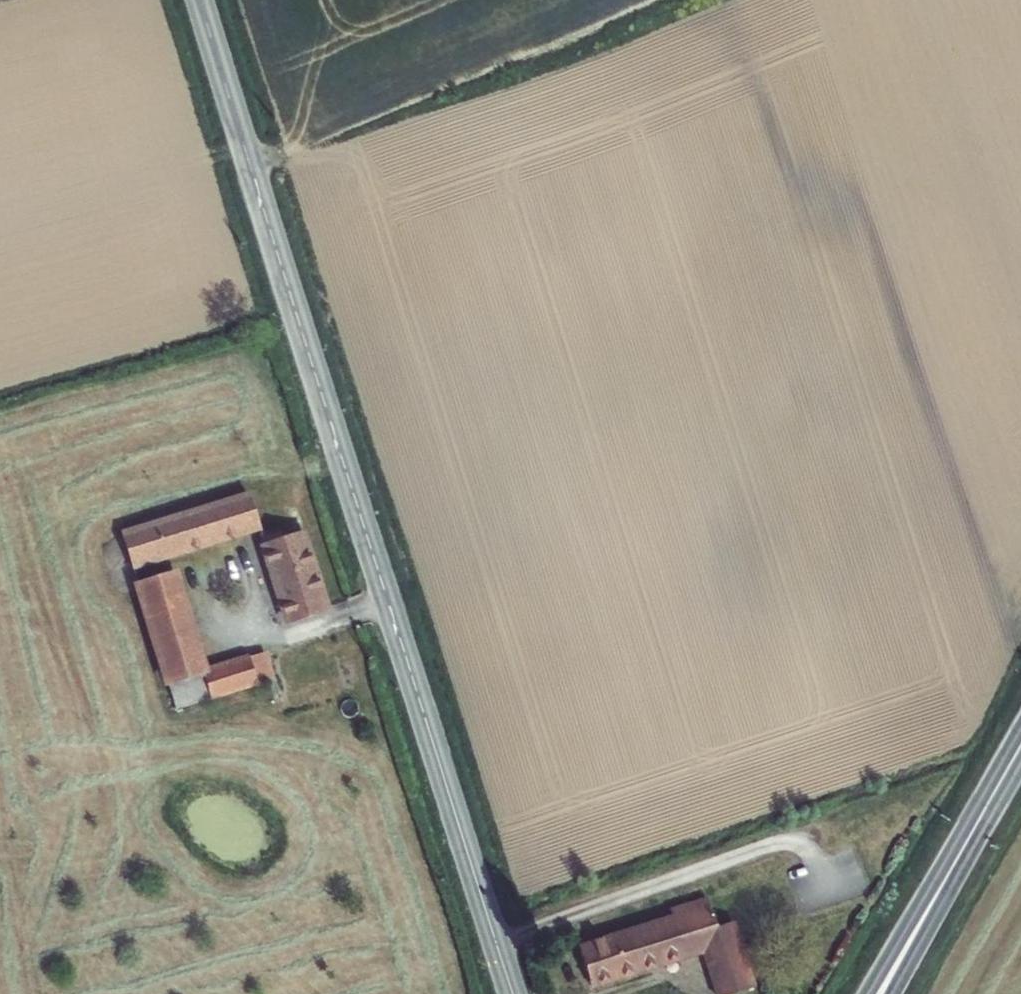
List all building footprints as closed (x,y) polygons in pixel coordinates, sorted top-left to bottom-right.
[(119,551),(173,725),(266,698),(257,668),(203,686),(174,590),(149,596),(145,578),(256,545),(245,512),(119,551)] [(278,558),(275,549),(259,552),(285,638),(323,626),(301,552),(278,558)] [(716,993),(739,993),(725,950),(712,914),(678,924),(680,934),(582,966),(591,993),(601,993),(703,960),(716,993)] [(725,950),(739,993),(754,993),(738,946),(725,950)]
